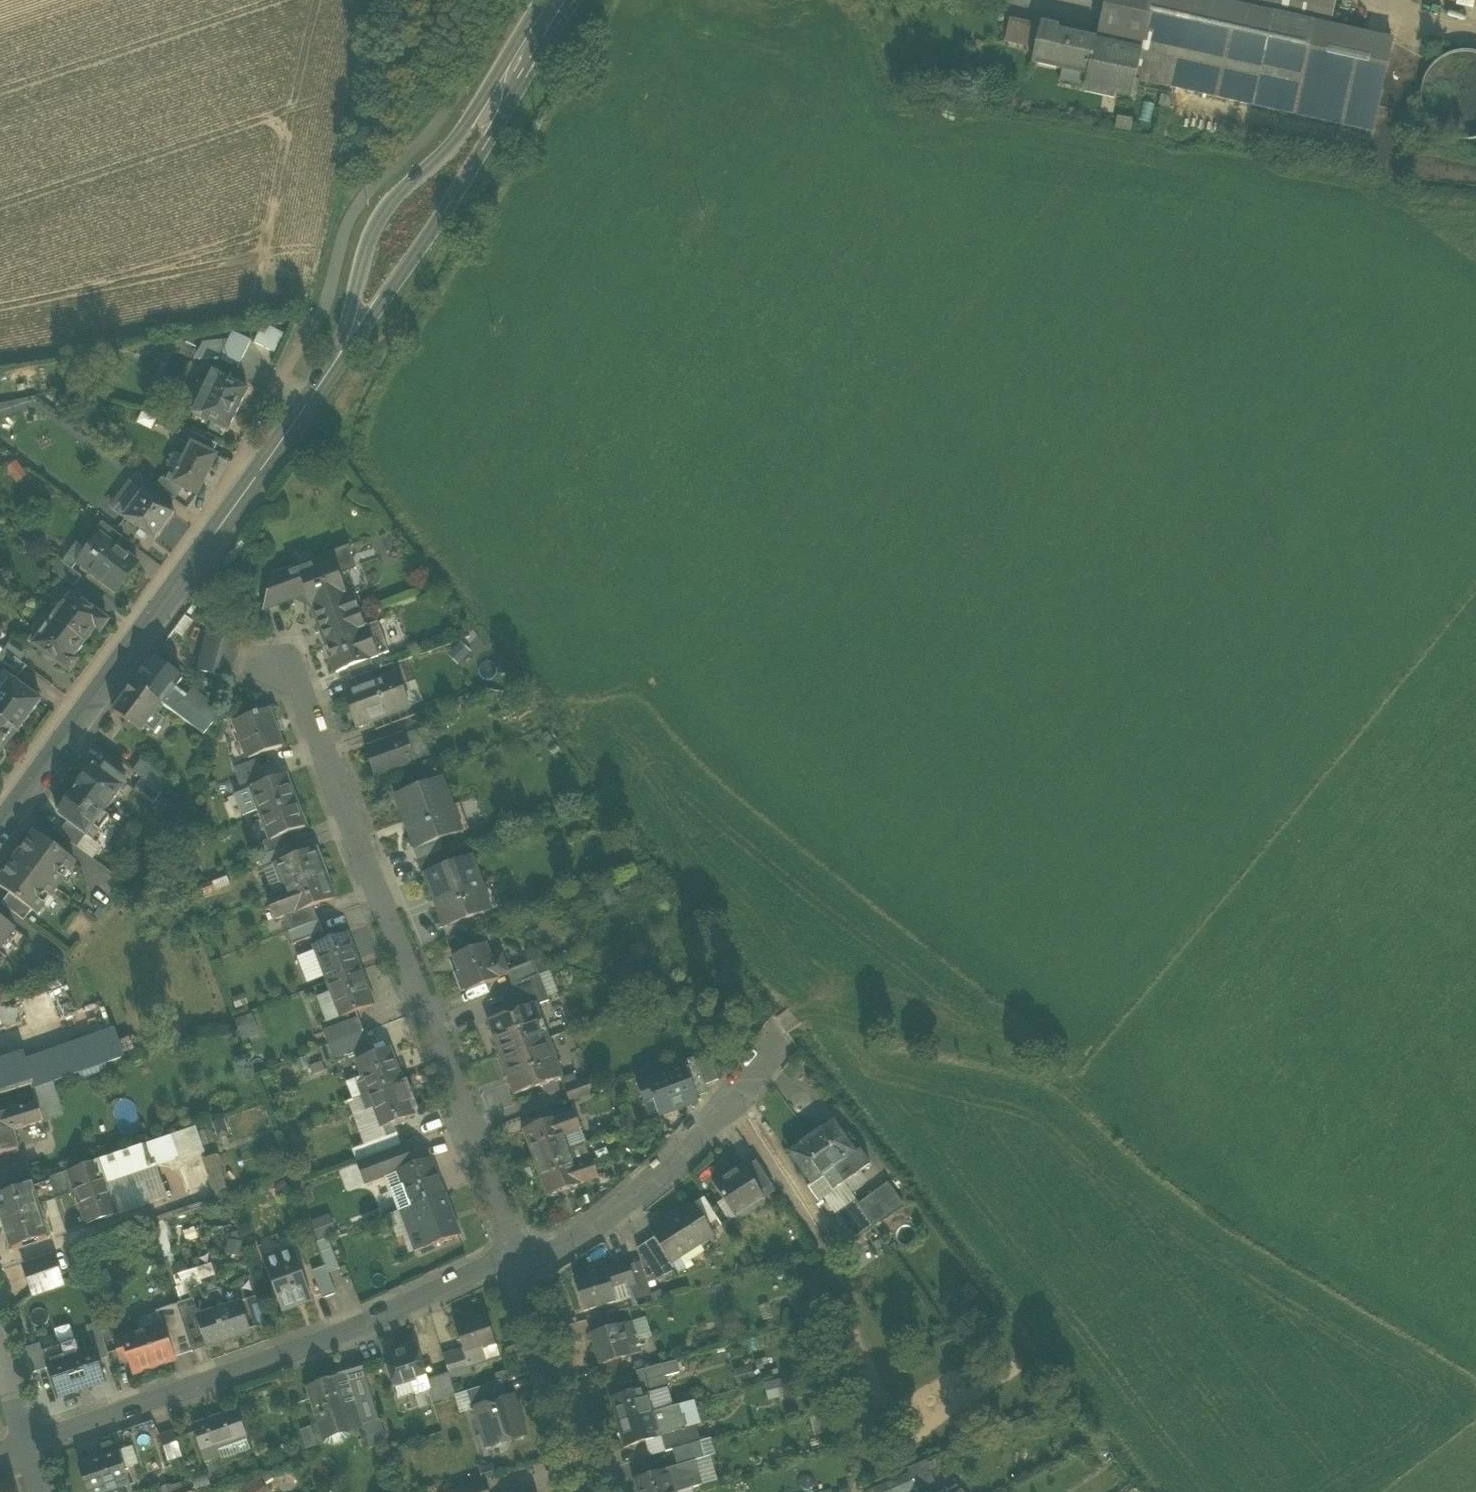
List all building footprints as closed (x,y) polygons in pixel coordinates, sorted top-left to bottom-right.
[(1097,39),(1114,43),(1113,48),(1140,53),(1152,0),(1105,0),(1097,39)] [(1294,114),(1315,24),(1212,0),(1152,0),(1140,53),(1136,79),(1294,114)] [(1329,27),(1335,0),(1212,0),(1315,24),(1329,27)] [(1035,48),(1041,25),(1010,19),(1005,42),(1035,48)] [(1085,86),(1086,86),(1116,93),(1132,97),(1136,79),(1140,53),(1113,48),(1114,43),(1097,39),(1096,39),(1096,41),(1069,35),(1069,34),(1058,31),(1058,28),(1041,24),(1041,25),(1035,48),(1032,63),(1062,70),(1059,83),(1085,89),(1085,86)] [(1329,27),(1315,24),(1294,114),(1372,132),(1393,41),(1329,27)] [(1475,137),(1475,53),(1470,51),(1449,54),(1432,66),(1422,85),(1422,106),(1432,125),(1450,136),(1471,139),(1475,137)] [(1114,100),(1116,93),(1086,86),(1085,93),(1114,100)] [(1134,119),(1117,116),(1115,129),(1132,132),(1134,119)] [(284,336),(264,325),(255,343),(275,353),(284,336)] [(229,340),(219,359),(237,368),(251,340),(233,331),(229,340)] [(219,359),(229,340),(202,343),(194,361),(219,359)] [(193,415),(212,424),(221,428),(228,432),(248,390),(246,389),(234,384),(213,373),(207,387),(211,389),(204,404),(200,401),(193,415)] [(235,380),(234,384),(246,389),(247,386),(246,382),(240,380),(236,381),(235,380)] [(211,389),(207,387),(200,401),(204,404),(211,389)] [(0,403),(0,409),(29,403),(29,398),(0,403)] [(219,434),(221,428),(212,424),(209,429),(219,434)] [(193,446),(212,456),(217,445),(185,429),(179,441),(192,447),(193,446)] [(184,489),(197,495),(216,457),(212,456),(193,446),(192,447),(189,454),(179,474),(172,471),(167,481),(184,489)] [(179,474),(189,454),(177,447),(167,468),(172,471),(179,474)] [(27,476),(16,460),(5,468),(16,484),(27,476)] [(139,473),(132,482),(144,491),(150,496),(157,486),(139,473)] [(162,478),(157,486),(176,499),(184,489),(167,481),(162,478)] [(124,518),(144,491),(132,482),(112,509),(124,518)] [(150,496),(168,509),(176,499),(157,486),(150,496)] [(147,536),(155,542),(175,515),(168,509),(150,496),(144,491),(124,518),(140,531),(147,536)] [(95,532),(116,547),(123,538),(102,522),(95,532)] [(143,540),(147,536),(140,531),(136,535),(143,540)] [(77,563),(117,593),(138,564),(116,547),(95,532),(84,547),(82,550),(90,556),(82,565),(78,562),(77,563)] [(61,562),(72,570),(77,563),(78,562),(82,565),(90,556),(82,550),(84,547),(76,541),(61,562)] [(340,556),(328,561),(333,577),(338,575),(339,577),(356,570),(350,556),(353,556),(349,547),(347,548),(348,551),(339,554),(340,556)] [(53,572),(74,587),(82,577),(72,570),(61,562),(61,561),(53,572)] [(347,597),(339,577),(338,575),(333,577),(328,561),(299,571),(314,610),(347,598),(347,597)] [(308,604),(314,610),(299,571),(273,581),(265,609),(272,605),(281,603),(291,601),(298,600),(308,604)] [(63,596),(68,600),(73,594),(67,590),(63,596)] [(109,622),(73,594),(68,600),(53,620),(85,644),(95,630),(99,634),(109,622)] [(353,594),(347,597),(347,598),(314,610),(323,634),(363,619),(353,594)] [(323,634),(326,642),(327,642),(359,630),(366,627),(363,619),(323,634)] [(75,657),(85,644),(53,620),(38,639),(34,646),(70,673),(79,661),(75,657)] [(366,627),(359,630),(370,660),(389,653),(378,623),(366,627)] [(349,668),(370,660),(359,630),(327,642),(333,659),(332,659),(336,673),(349,668)] [(29,642),(34,646),(38,639),(33,636),(29,642)] [(198,671),(230,680),(240,645),(207,636),(198,671)] [(5,649),(21,661),(29,651),(12,639),(5,649)] [(472,652),(460,641),(448,655),(459,665),(472,652)] [(2,662),(20,676),(27,667),(8,653),(2,662)] [(134,683),(162,704),(174,688),(181,678),(153,657),(134,683)] [(355,679),(367,674),(375,671),(370,660),(349,668),(353,680),(355,679)] [(393,664),(375,671),(367,674),(371,685),(391,677),(392,679),(398,677),(393,664)] [(355,679),(359,690),(371,685),(367,674),(355,679)] [(344,695),(356,726),(403,708),(392,679),(391,677),(371,685),(359,690),(344,695)] [(17,733),(41,701),(32,694),(21,686),(12,679),(6,687),(0,695),(0,721),(17,733)] [(21,686),(32,694),(36,689),(25,681),(21,686)] [(154,714),(162,704),(134,683),(113,711),(126,721),(122,726),(129,731),(132,726),(141,733),(146,726),(153,732),(162,720),(154,714)] [(162,704),(191,726),(201,712),(185,700),(183,703),(175,696),(174,688),(162,704)] [(187,698),(174,688),(175,696),(183,703),(185,700),(201,712),(206,706),(210,701),(194,689),(187,698)] [(206,706),(201,712),(191,726),(204,735),(218,716),(206,706)] [(235,723),(250,760),(284,746),(269,710),(235,723)] [(17,733),(0,721),(0,757),(4,751),(17,733)] [(420,729),(404,736),(414,762),(430,756),(420,729)] [(365,750),(375,777),(414,762),(404,736),(365,750)] [(133,772),(143,780),(163,794),(171,784),(141,762),(133,772)] [(235,771),(239,780),(259,772),(256,763),(235,771)] [(78,788),(75,792),(105,814),(126,784),(105,768),(101,774),(93,768),(85,778),(80,778),(76,785),(78,788)] [(264,785),(259,772),(239,780),(243,791),(244,794),(253,791),(253,789),(264,785)] [(261,810),(262,814),(296,801),(287,776),(264,785),(253,789),(253,791),(261,810)] [(153,807),(163,794),(143,780),(134,792),(153,807)] [(415,848),(416,849),(440,840),(457,834),(448,810),(452,809),(441,780),(396,797),(415,848)] [(244,794),(243,791),(233,795),(241,817),(261,810),(253,791),(244,794)] [(111,818),(105,814),(75,792),(72,796),(68,796),(65,800),(67,804),(58,816),(69,824),(87,837),(88,838),(95,829),(100,833),(111,818)] [(306,829),(296,801),(262,814),(273,842),(286,837),(306,829)] [(452,809),(448,810),(457,834),(469,829),(460,806),(452,809)] [(61,835),(78,848),(87,837),(69,824),(61,835)] [(87,837),(78,848),(93,859),(102,847),(94,842),(100,833),(95,829),(88,838),(87,837)] [(38,914),(76,863),(35,833),(0,881),(0,886),(10,893),(32,910),(38,914)] [(255,848),(259,857),(289,846),(286,837),(273,842),(255,848)] [(411,849),(416,861),(444,850),(440,840),(416,849),(415,848),(411,849)] [(294,859),(289,846),(259,857),(264,871),(294,859)] [(450,866),(444,850),(416,861),(423,879),(426,877),(426,876),(450,866)] [(264,871),(273,895),(287,890),(324,876),(316,851),(294,859),(264,871)] [(426,877),(445,928),(487,913),(478,888),(482,887),(471,858),(450,866),(426,876),(426,877)] [(324,876),(287,890),(293,906),(295,913),(313,906),(333,899),(324,876)] [(619,901),(612,887),(599,894),(607,908),(619,901)] [(278,912),(293,906),(287,890),(273,895),(272,895),(278,912)] [(2,904),(24,921),(32,910),(10,893),(2,904)] [(274,921),(278,920),(275,913),(278,912),(272,895),(266,897),(274,921)] [(284,918),(289,932),(319,921),(313,906),(295,913),(293,906),(278,912),(275,913),(278,920),(284,918)] [(15,929),(0,918),(0,948),(15,929)] [(324,934),(319,921),(289,932),(294,945),(324,934)] [(326,976),(328,981),(360,969),(346,933),(314,946),(316,950),(326,976)] [(465,990),(466,993),(500,980),(500,978),(507,975),(510,973),(509,970),(506,962),(504,963),(501,956),(492,959),(486,943),(452,957),(458,972),(454,974),(461,992),(465,990)] [(326,976),(316,950),(297,957),(307,983),(326,976)] [(507,975),(512,987),(539,976),(533,961),(509,970),(510,973),(507,975)] [(374,1006),(360,969),(328,981),(332,991),(342,1018),(374,1006)] [(550,971),(539,976),(547,997),(559,993),(550,971)] [(512,987),(521,1010),(537,1004),(548,1000),(547,997),(539,976),(512,987)] [(327,1024),(342,1018),(332,991),(317,997),(327,1024)] [(489,1021),(501,1057),(549,1040),(537,1004),(521,1010),(489,1021)] [(253,1013),(233,1021),(240,1041),(260,1034),(253,1013)] [(323,1032),(329,1045),(365,1032),(359,1018),(323,1032)] [(30,1057),(33,1067),(116,1042),(121,1058),(126,1056),(115,1027),(30,1057)] [(370,1047),(365,1032),(329,1045),(334,1060),(370,1047)] [(562,1077),(549,1040),(501,1057),(515,1094),(562,1077)] [(29,1068),(14,1073),(19,1089),(32,1085),(33,1090),(54,1083),(121,1058),(116,1042),(33,1067),(29,1068)] [(364,1076),(371,1094),(402,1082),(389,1047),(358,1059),(364,1076)] [(0,1059),(0,1077),(14,1073),(29,1068),(24,1052),(0,1059)] [(696,1061),(701,1073),(705,1083),(718,1077),(710,1056),(696,1061)] [(659,1113),(660,1115),(683,1106),(682,1102),(697,1096),(690,1078),(685,1064),(637,1083),(644,1101),(653,1098),(659,1113)] [(19,1089),(14,1073),(0,1077),(0,1095),(19,1089)] [(708,1092),(705,1083),(701,1073),(690,1078),(697,1096),(708,1092)] [(371,1094),(364,1076),(346,1083),(353,1100),(371,1094)] [(567,1088),(571,1100),(594,1092),(590,1080),(567,1088)] [(415,1115),(402,1082),(371,1094),(383,1127),(415,1115)] [(64,1115),(54,1083),(33,1090),(38,1105),(43,1121),(64,1115)] [(383,1127),(371,1094),(353,1100),(348,1102),(364,1146),(374,1142),(387,1137),(383,1127)] [(653,1098),(644,1101),(650,1116),(659,1113),(653,1098)] [(20,1149),(14,1131),(43,1121),(38,1105),(0,1116),(0,1156),(20,1149)] [(535,1162),(570,1149),(566,1136),(582,1130),(576,1111),(523,1130),(535,1162)] [(629,1113),(613,1118),(618,1131),(633,1126),(629,1113)] [(225,1118),(212,1122),(219,1139),(231,1135),(225,1118)] [(811,1137),(833,1170),(856,1154),(855,1154),(833,1122),(821,1131),(821,1130),(811,1136),(812,1137),(811,1137)] [(150,1160),(152,1167),(178,1158),(180,1163),(206,1154),(196,1127),(172,1136),(177,1151),(150,1160)] [(587,1143),(582,1130),(566,1136),(570,1149),(587,1143)] [(379,1155),(403,1145),(399,1133),(387,1137),(374,1142),(379,1155)] [(172,1136),(145,1145),(150,1160),(177,1151),(172,1136)] [(789,1154),(811,1185),(833,1170),(811,1137),(801,1144),(802,1145),(789,1154)] [(379,1155),(374,1142),(364,1146),(354,1149),(359,1162),(379,1155)] [(587,1143),(570,1149),(575,1163),(592,1157),(587,1143)] [(152,1167),(150,1160),(145,1145),(99,1161),(107,1183),(152,1167)] [(412,1167),(403,1145),(379,1155),(359,1162),(367,1185),(387,1177),(399,1173),(399,1172),(412,1167)] [(600,1178),(592,1157),(575,1163),(570,1149),(535,1162),(547,1197),(600,1178)] [(860,1150),(855,1154),(856,1154),(833,1170),(844,1184),(861,1172),(871,1165),(860,1150)] [(216,1154),(202,1159),(215,1197),(227,1193),(216,1154)] [(3,1194),(31,1184),(37,1182),(30,1160),(0,1170),(0,1186),(3,1194)] [(399,1173),(404,1185),(412,1206),(444,1194),(431,1160),(412,1167),(399,1172),(399,1173)] [(99,1161),(69,1171),(76,1191),(87,1224),(117,1214),(110,1191),(107,1183),(99,1161)] [(745,1168),(760,1192),(772,1184),(756,1161),(745,1168)] [(713,1184),(732,1213),(762,1195),(760,1192),(745,1168),(743,1165),(713,1184)] [(107,1183),(110,1191),(125,1186),(133,1209),(163,1198),(152,1167),(107,1183)] [(844,1184),(833,1170),(811,1185),(808,1187),(818,1202),(824,1198),(844,1184)] [(55,1198),(76,1191),(69,1171),(48,1178),(55,1198)] [(861,1172),(844,1184),(851,1194),(868,1182),(861,1172)] [(404,1185),(399,1173),(387,1177),(392,1189),(404,1185)] [(37,1204),(55,1198),(48,1178),(37,1182),(31,1184),(37,1204)] [(888,1183),(859,1204),(875,1227),(904,1206),(888,1183)] [(13,1249),(48,1237),(37,1204),(31,1184),(3,1194),(0,1195),(0,1209),(13,1249)] [(844,1184),(824,1198),(834,1213),(855,1199),(851,1194),(844,1184)] [(400,1211),(412,1206),(404,1185),(392,1189),(400,1211)] [(117,1214),(133,1209),(125,1186),(110,1191),(117,1214)] [(459,1236),(444,1194),(412,1206),(400,1211),(415,1252),(459,1236)] [(704,1197),(693,1205),(711,1232),(722,1225),(704,1197)] [(854,1242),(875,1227),(859,1204),(855,1199),(834,1213),(854,1242)] [(657,1242),(671,1264),(713,1237),(711,1232),(693,1205),(650,1232),(654,1237),(657,1242)] [(415,1252),(400,1211),(388,1215),(397,1238),(403,1236),(410,1254),(415,1252)] [(330,1214),(310,1221),(317,1240),(337,1233),(330,1214)] [(326,1266),(329,1273),(341,1269),(329,1237),(317,1242),(326,1266)] [(641,1262),(646,1280),(660,1271),(645,1249),(657,1242),(654,1237),(637,1248),(641,1262)] [(242,1242),(228,1239),(224,1253),(238,1256),(242,1242)] [(645,1249),(660,1271),(671,1264),(657,1242),(645,1249)] [(264,1261),(272,1283),(288,1278),(286,1273),(300,1267),(294,1250),(264,1261)] [(24,1264),(34,1294),(63,1285),(53,1254),(24,1264)] [(608,1271),(614,1292),(631,1287),(636,1285),(630,1265),(628,1260),(605,1267),(606,1271),(608,1271)] [(641,1262),(630,1265),(636,1285),(631,1287),(635,1299),(651,1294),(646,1280),(641,1262)] [(313,1271),(323,1298),(337,1293),(329,1273),(326,1266),(313,1271)] [(312,1298),(300,1267),(286,1273),(288,1278),(272,1283),(282,1310),(312,1298)] [(576,1281),(586,1311),(617,1302),(614,1292),(608,1271),(606,1271),(576,1281)] [(215,1276),(201,1281),(206,1295),(220,1290),(215,1276)] [(979,1293),(970,1282),(960,1290),(969,1302),(979,1293)] [(258,1296),(240,1302),(248,1329),(266,1324),(258,1296)] [(177,1305),(178,1306),(191,1348),(208,1342),(200,1315),(195,1299),(177,1305)] [(208,1342),(210,1348),(250,1335),(248,1329),(240,1302),(200,1315),(208,1342)] [(773,1317),(769,1302),(758,1305),(762,1320),(773,1317)] [(171,1354),(191,1348),(178,1306),(158,1312),(159,1314),(159,1316),(163,1327),(166,1337),(171,1354)] [(159,1316),(159,1314),(137,1321),(141,1334),(163,1327),(159,1316)] [(464,1350),(465,1355),(484,1349),(496,1345),(486,1316),(456,1326),(464,1350)] [(652,1337),(646,1318),(633,1322),(639,1341),(652,1337)] [(633,1322),(622,1326),(632,1356),(643,1352),(639,1341),(633,1322)] [(87,1327),(90,1338),(102,1334),(99,1323),(87,1327)] [(592,1335),(602,1365),(626,1357),(632,1356),(622,1326),(592,1335)] [(132,1358),(136,1372),(173,1360),(171,1354),(166,1337),(163,1327),(141,1334),(125,1339),(126,1341),(118,1344),(124,1361),(132,1358)] [(109,1357),(102,1334),(90,1338),(94,1349),(95,1348),(99,1360),(109,1357)] [(43,1353),(47,1364),(81,1353),(77,1341),(43,1353)] [(191,1348),(192,1354),(210,1348),(208,1342),(191,1348)] [(28,1349),(34,1372),(48,1368),(47,1364),(43,1353),(41,1345),(28,1349)] [(484,1349),(487,1359),(499,1355),(496,1345),(484,1349)] [(396,1387),(412,1382),(425,1377),(415,1347),(385,1357),(396,1387)] [(94,1349),(81,1353),(47,1364),(48,1368),(58,1398),(106,1382),(99,1360),(95,1348),(94,1349)] [(171,1354),(173,1360),(192,1354),(191,1348),(171,1354)] [(487,1359),(484,1349),(465,1355),(469,1365),(487,1359)] [(444,1356),(448,1371),(451,1381),(472,1375),(469,1365),(465,1355),(464,1350),(444,1356)] [(602,1365),(606,1378),(630,1370),(626,1357),(602,1365)] [(677,1360),(659,1366),(663,1377),(680,1372),(677,1360)] [(358,1419),(360,1425),(379,1419),(362,1364),(344,1370),(349,1387),(355,1406),(359,1418),(358,1419)] [(751,1365),(734,1370),(738,1384),(755,1379),(751,1365)] [(638,1372),(643,1390),(665,1383),(663,1377),(659,1366),(638,1372)] [(455,1395),(451,1381),(448,1371),(425,1377),(430,1390),(429,1390),(432,1403),(455,1395)] [(307,1386),(316,1418),(343,1410),(355,1406),(349,1387),(339,1390),(335,1377),(307,1386)] [(430,1390),(425,1377),(412,1382),(415,1393),(416,1395),(429,1390),(430,1390)] [(788,1395),(783,1377),(764,1383),(769,1400),(788,1395)] [(467,1392),(472,1410),(476,1409),(476,1408),(507,1398),(502,1380),(467,1392)] [(415,1393),(412,1382),(396,1387),(400,1398),(415,1393)] [(672,1407),(665,1383),(643,1390),(644,1395),(648,1394),(654,1412),(672,1407)] [(432,1403),(429,1390),(416,1395),(420,1409),(433,1405),(432,1403)] [(611,1399),(618,1423),(654,1412),(648,1394),(644,1395),(643,1390),(611,1399)] [(461,1413),(472,1410),(467,1392),(455,1395),(461,1413)] [(476,1409),(488,1446),(493,1445),(506,1441),(524,1435),(512,1396),(507,1398),(476,1408),(476,1409)] [(695,1401),(679,1405),(685,1428),(695,1425),(701,1423),(695,1401)] [(672,1407),(654,1412),(618,1423),(617,1423),(624,1448),(646,1441),(661,1436),(686,1429),(685,1428),(679,1405),(672,1407)] [(359,1418),(355,1406),(343,1410),(349,1431),(360,1428),(360,1425),(358,1419),(359,1418)] [(195,1425),(205,1453),(219,1448),(248,1438),(238,1410),(195,1425)] [(349,1431),(343,1410),(316,1418),(318,1424),(323,1440),(349,1431)] [(826,1410),(810,1414),(815,1434),(832,1430),(826,1410)] [(386,1444),(379,1419),(360,1425),(360,1428),(367,1450),(386,1444)] [(323,1440),(318,1424),(300,1430),(306,1449),(324,1444),(323,1440)] [(661,1436),(665,1452),(673,1450),(700,1442),(695,1425),(685,1428),(686,1429),(661,1436)] [(160,1435),(167,1457),(180,1453),(174,1431),(160,1435)] [(349,1431),(323,1440),(324,1444),(335,1446),(344,1444),(351,1435),(349,1431)] [(661,1436),(646,1441),(650,1457),(665,1452),(661,1436)] [(248,1438),(219,1448),(222,1457),(223,1460),(252,1450),(248,1438)] [(711,1439),(700,1443),(705,1458),(710,1456),(716,1454),(711,1439)] [(493,1445),(497,1457),(510,1453),(506,1441),(493,1445)] [(673,1450),(678,1466),(695,1461),(702,1485),(717,1480),(710,1456),(705,1458),(700,1443),(700,1442),(673,1450)] [(118,1452),(124,1468),(136,1464),(131,1448),(118,1452)] [(222,1457),(219,1448),(205,1453),(208,1462),(222,1457)] [(88,1491),(109,1491),(123,1487),(129,1486),(124,1468),(118,1452),(79,1465),(88,1491)] [(910,1472),(917,1488),(934,1480),(930,1470),(937,1467),(934,1459),(909,1469),(910,1472)] [(671,1474),(677,1491),(679,1491),(693,1488),(702,1485),(695,1461),(677,1466),(679,1472),(671,1474)] [(638,1491),(677,1491),(671,1474),(668,1475),(666,1470),(634,1479),(638,1491)] [(917,1488),(910,1472),(865,1491),(909,1491),(917,1488)] [(208,1473),(191,1478),(195,1491),(212,1486),(208,1473)] [(259,1477),(240,1490),(242,1491),(269,1491),(259,1477)] [(13,1480),(0,1484),(0,1491),(17,1491),(13,1480)] [(483,1480),(449,1491),(487,1491),(483,1480)] [(161,1491),(185,1491),(182,1481),(159,1488),(161,1491)]
